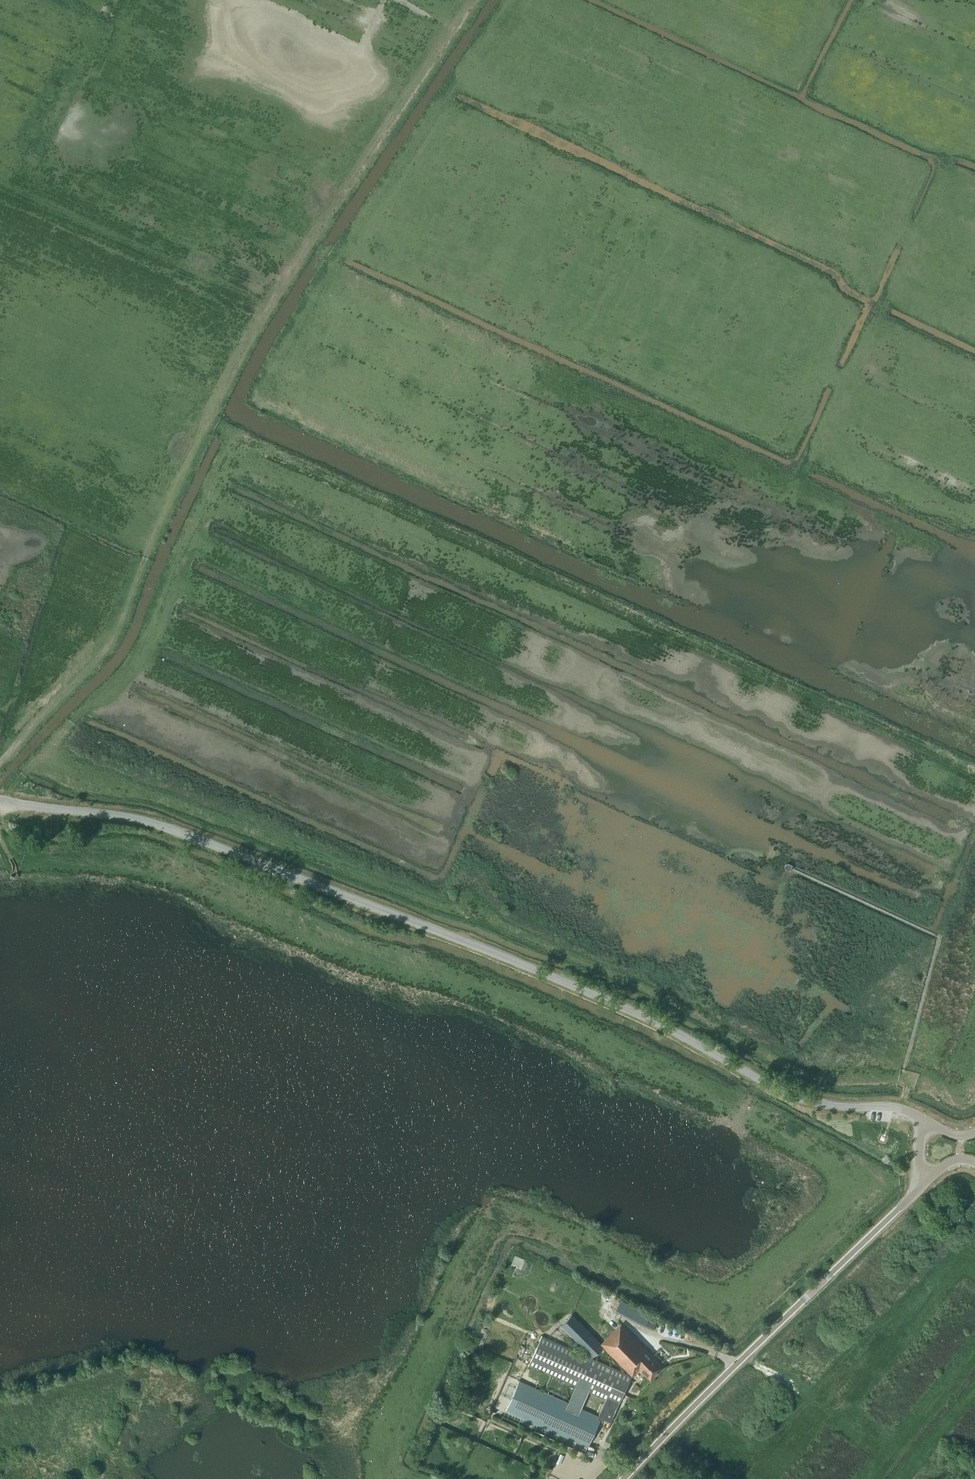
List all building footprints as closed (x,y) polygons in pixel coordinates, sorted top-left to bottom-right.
[(634,1320),(645,1326),(650,1315),(640,1309),(634,1320)] [(656,1359),(656,1358),(621,1323),(601,1343),(572,1313),(561,1324),(591,1354),(589,1356),(542,1335),(529,1364),(576,1386),(568,1402),(519,1380),(506,1409),(588,1446),(601,1417),(611,1421),(632,1376),(592,1358),(593,1356),(603,1346),(632,1375),(639,1368),(642,1371),(644,1371),(651,1378),(663,1366),(656,1359)]
